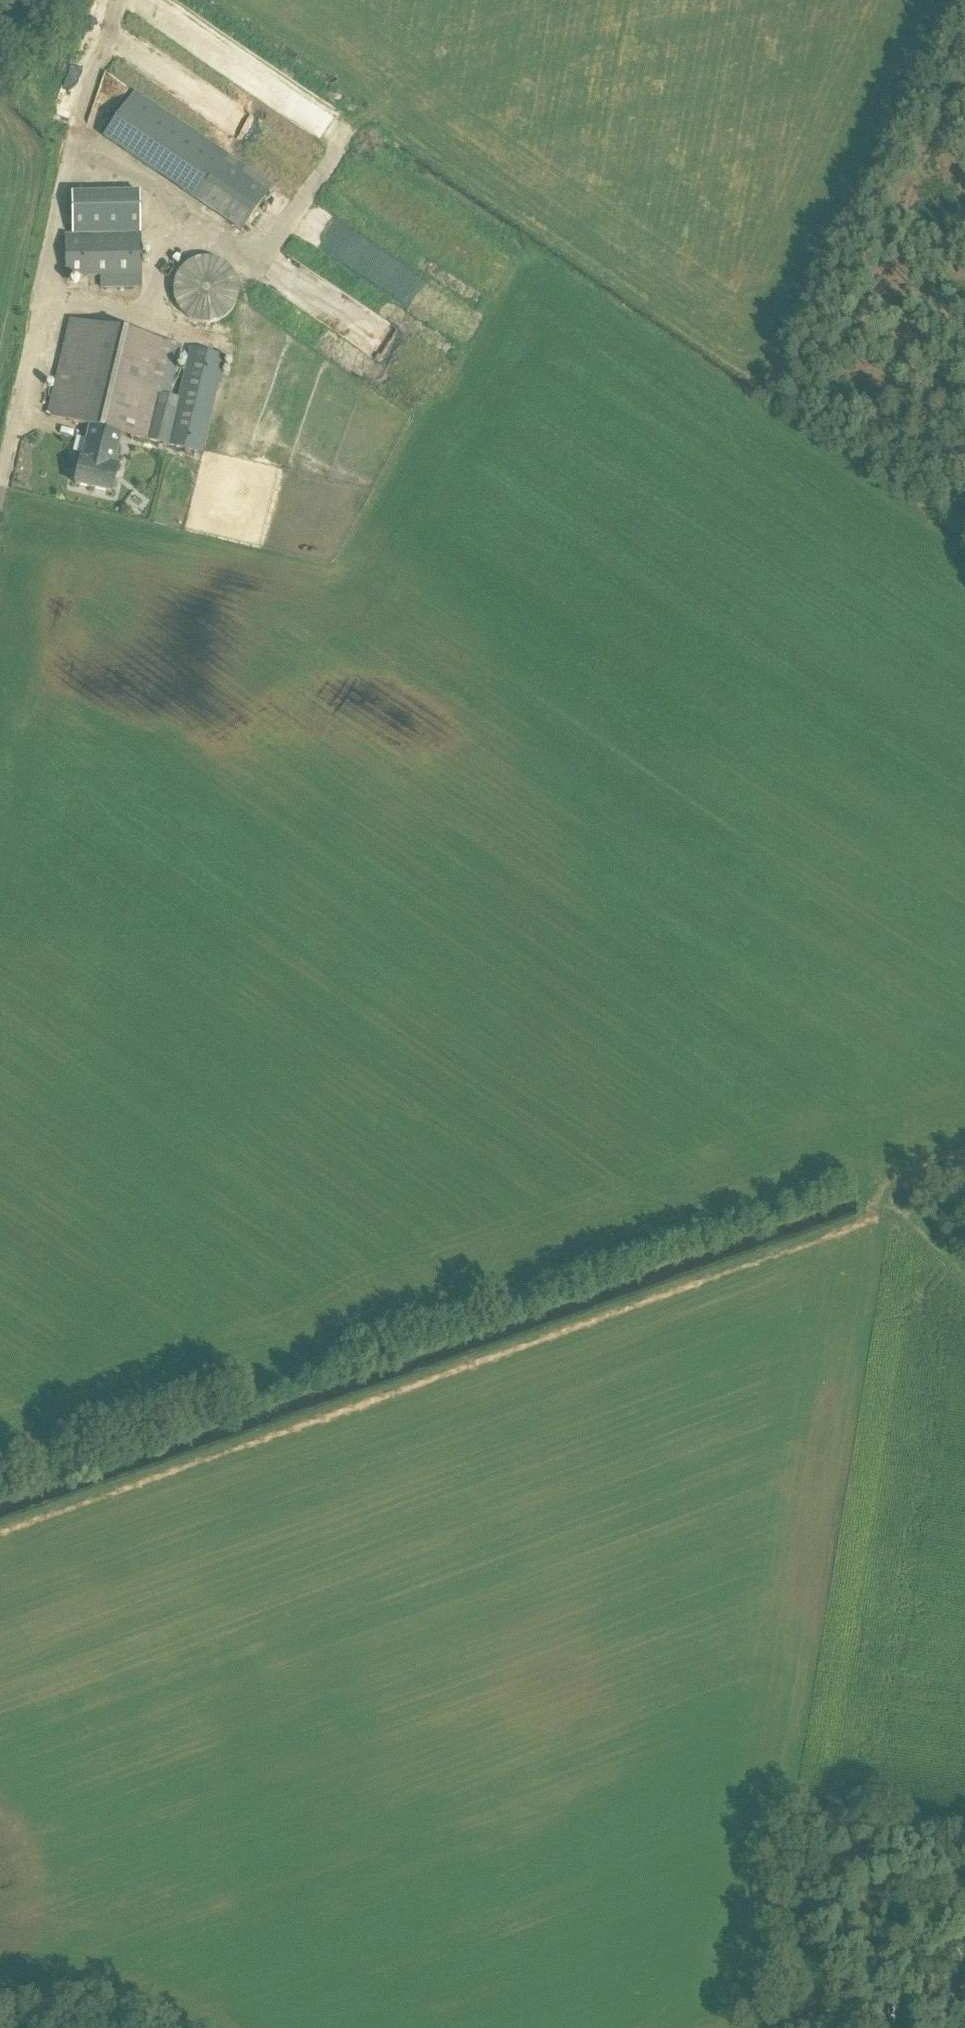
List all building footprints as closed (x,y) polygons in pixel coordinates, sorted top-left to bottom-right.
[(243,233),(273,186),(135,90),(103,139),(197,202),(243,233)] [(141,234),(140,193),(71,195),(72,236),(141,234)] [(100,289),(142,288),(142,235),(72,236),(64,236),(65,277),(100,277),(100,289)] [(204,324),(210,323),(217,321),(221,319),(225,317),(230,313),(234,308),(237,301),(238,296),(238,289),(238,282),(235,277),(232,270),(226,265),(219,260),(211,258),(199,258),(195,260),(190,262),(186,264),(183,267),(178,273),(175,279),(173,284),(172,289),(173,294),(174,300),(177,306),(179,310),(182,313),(186,317),(192,321),(198,323),(204,324)] [(177,398),(169,396),(181,346),(72,320),(49,417),(89,426),(81,461),(75,485),(112,494),(119,466),(103,463),(110,433),(149,442),(150,438),(170,443),(169,447),(202,455),(226,356),(189,347),(177,398)]
